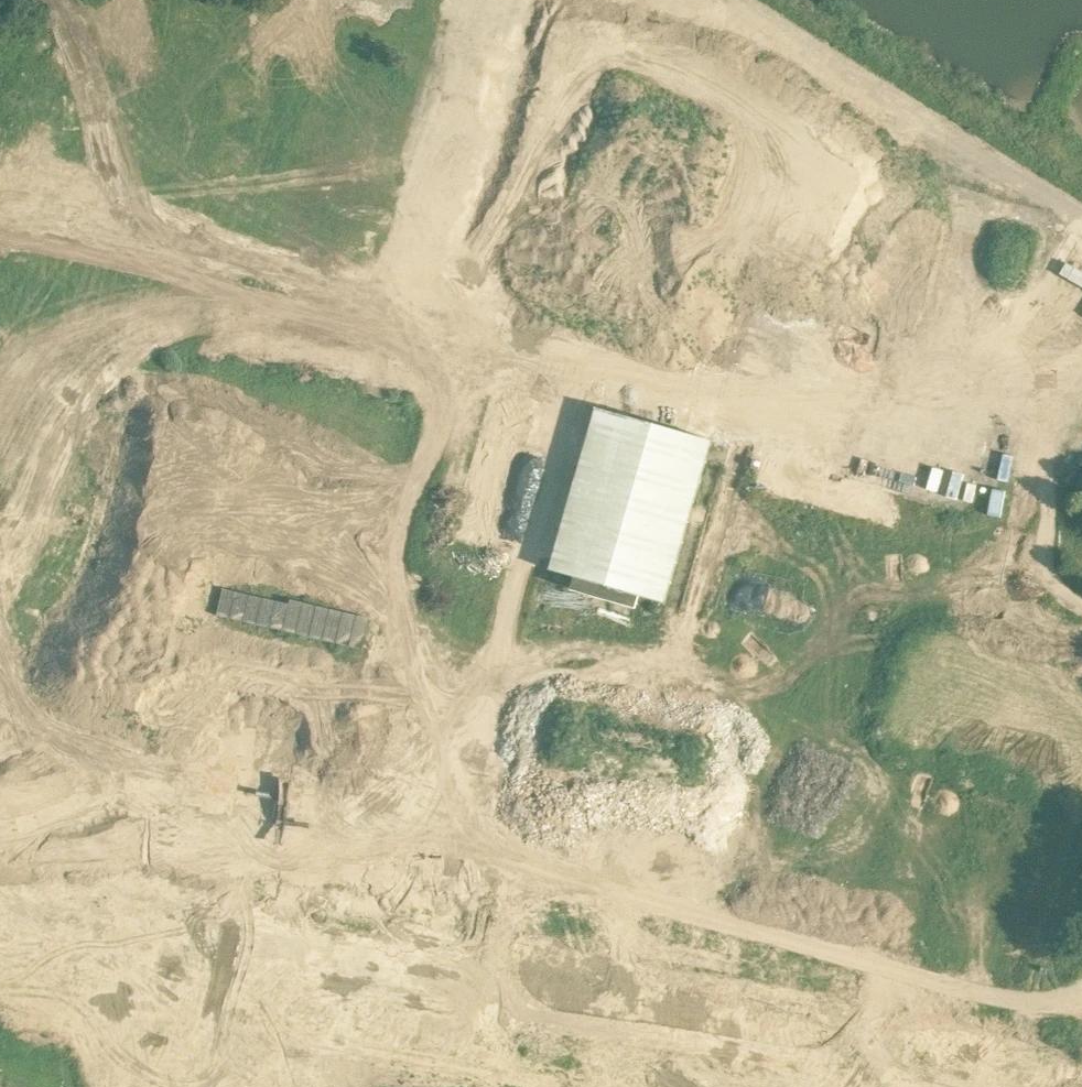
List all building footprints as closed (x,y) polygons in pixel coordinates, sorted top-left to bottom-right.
[(639,596),(666,604),(712,442),(597,409),(550,570),(573,577),(570,587),(636,606),(639,596)] [(364,644),(369,614),(220,586),(214,616),(364,644)] [(431,928),(440,891),(411,883),(412,879),(282,846),(270,895),(367,920),(369,912),(431,928)]
